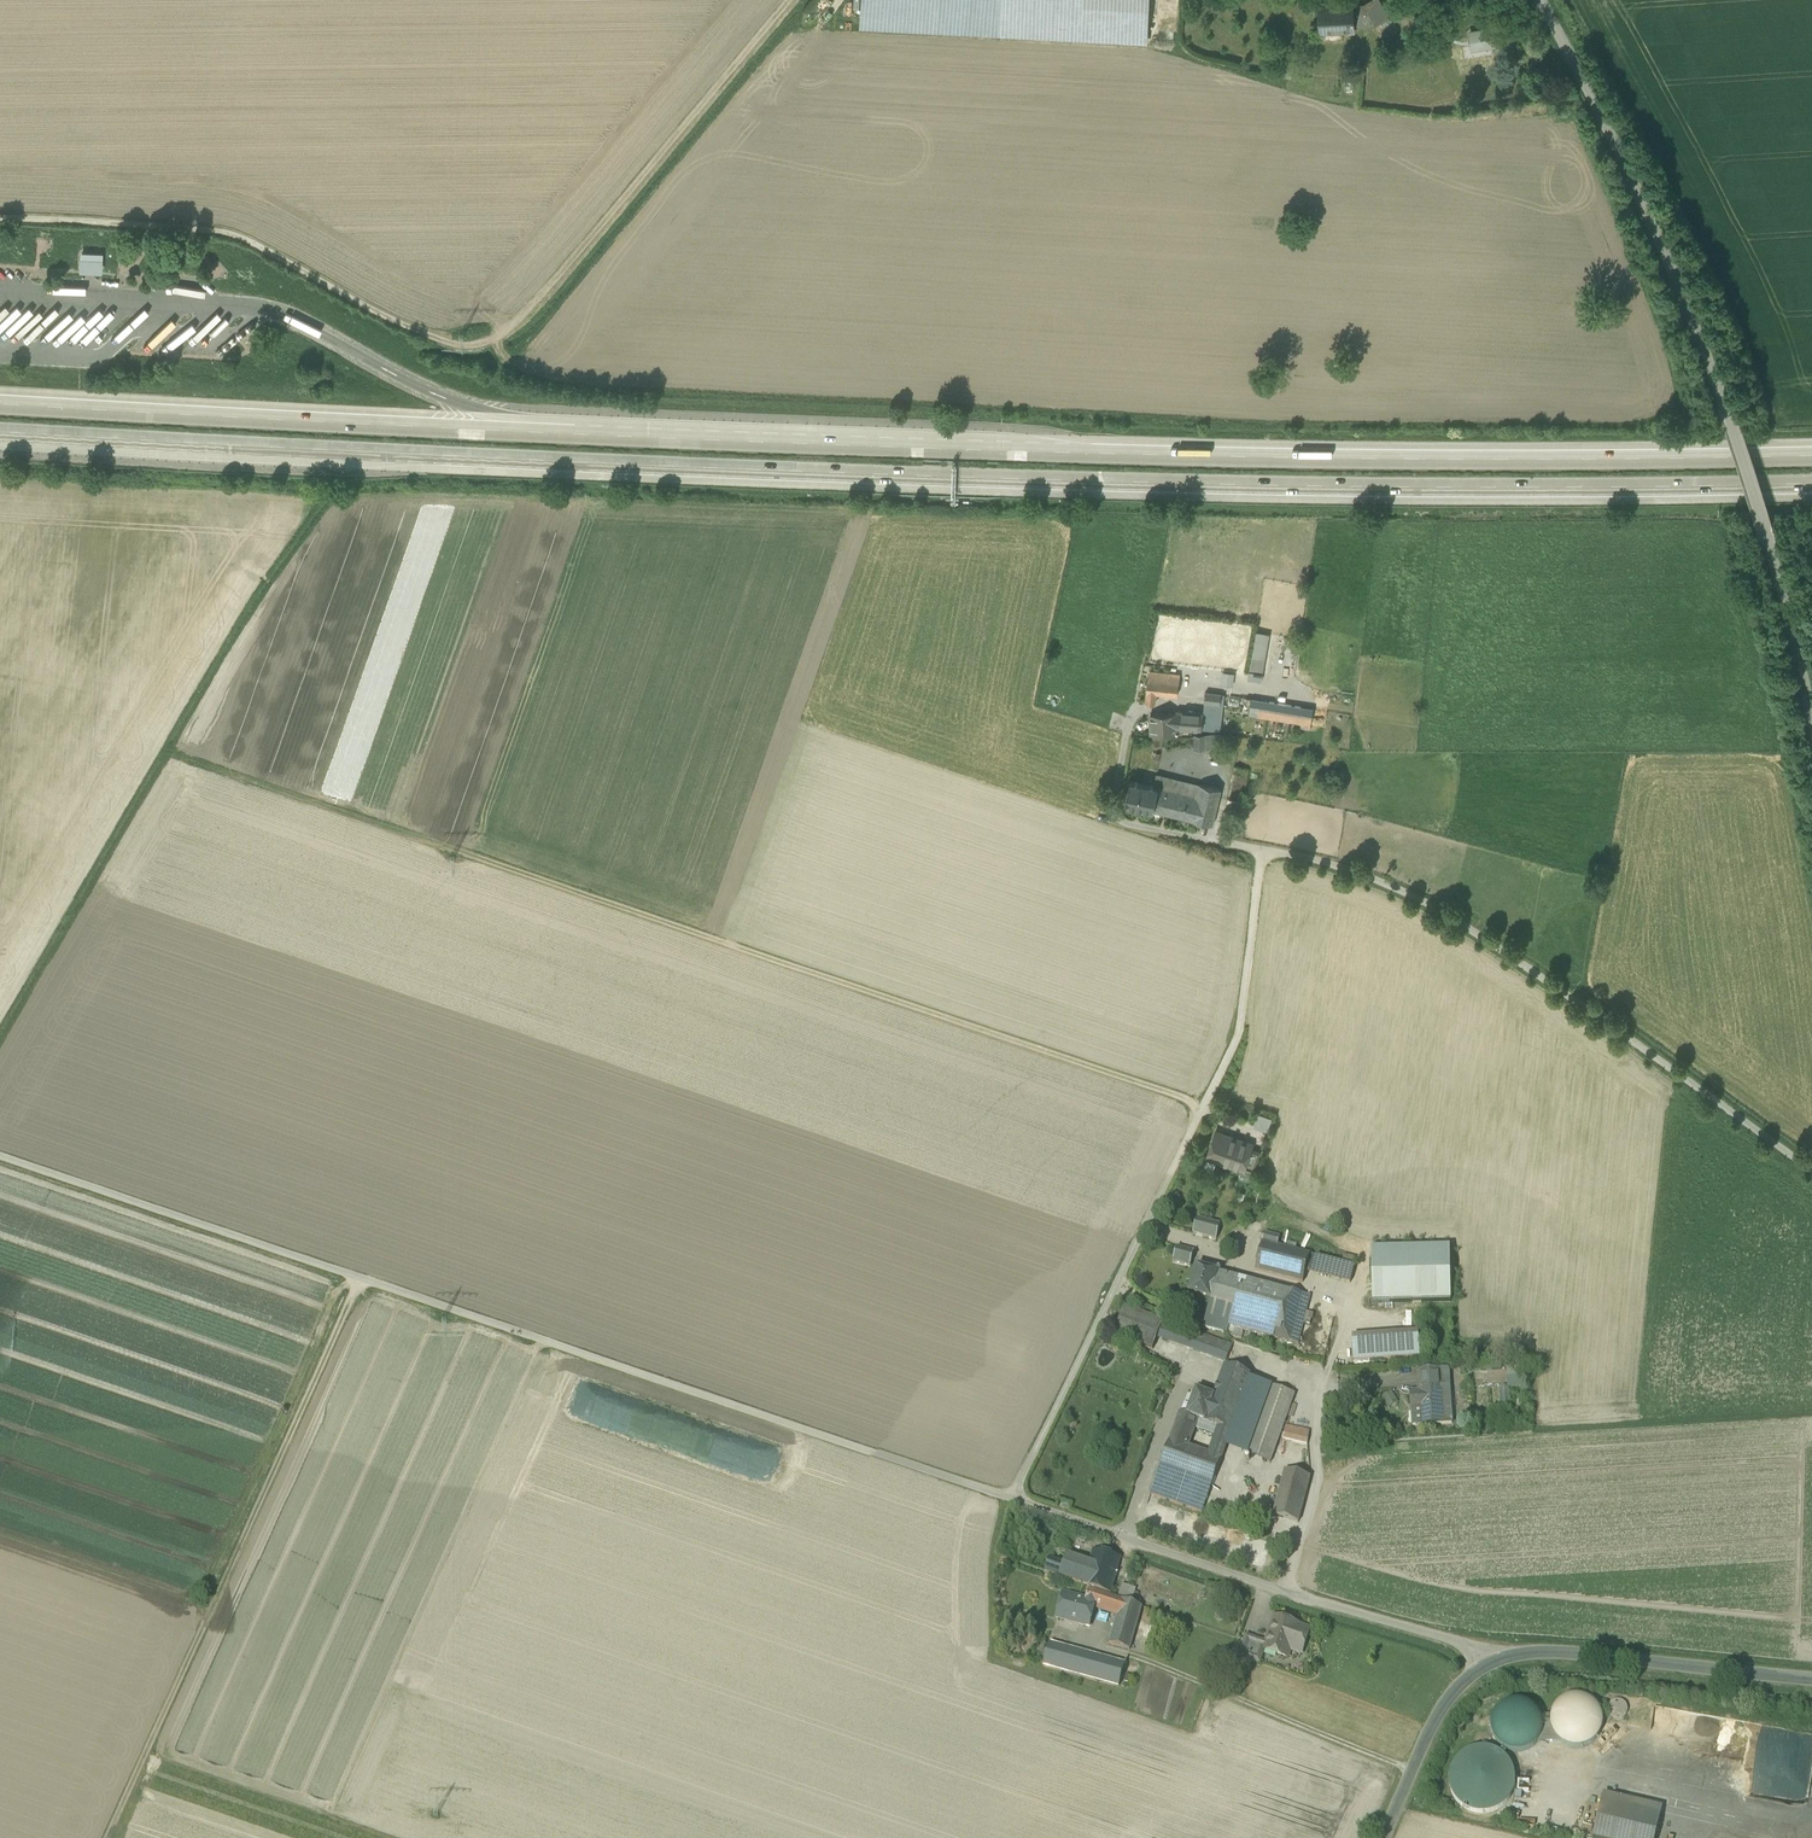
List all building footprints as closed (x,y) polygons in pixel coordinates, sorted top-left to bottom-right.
[(859,18),(989,25),(988,34),(1018,36),(1018,27),(1148,34),(1150,0),(860,0),(859,18)] [(1364,6),(1373,23),(1372,23),(1374,26),(1389,18),(1380,0),(1374,0),(1364,6)] [(1352,4),(1319,5),(1320,32),(1354,30),(1353,24),(1352,7),(1352,4)] [(1364,6),(1352,7),(1353,24),(1372,23),(1373,23),(1364,6)] [(1427,9),(1419,10),(1422,27),(1429,26),(1427,9)] [(989,25),(859,18),(858,28),(1148,44),(1148,34),(1018,27),(1018,36),(988,34),(989,25)] [(1499,27),(1479,30),(1479,33),(1469,35),(1471,47),(1482,45),(1482,46),(1485,48),(1502,45),(1501,36),(1499,27)] [(102,253),(80,252),(79,272),(102,272),(102,253)] [(1269,634),(1256,632),(1247,679),(1261,682),(1269,634)] [(1180,675),(1149,671),(1145,704),(1154,705),(1156,693),(1177,696),(1180,675)] [(1232,674),(1223,673),(1222,684),(1231,685),(1232,674)] [(1204,703),(1220,704),(1221,694),(1205,692),(1204,703)] [(1305,708),(1260,700),(1258,715),(1302,723),(1305,708)] [(1220,704),(1204,703),(1203,714),(1219,716),(1220,705),(1220,704)] [(1202,729),(1203,714),(1176,712),(1175,714),(1150,714),(1151,734),(1181,734),(1182,728),(1202,729)] [(1203,714),(1202,729),(1217,731),(1219,716),(1203,714)] [(1194,734),(1195,749),(1215,748),(1215,734),(1194,734)] [(1228,799),(1242,802),(1248,769),(1234,766),(1228,799)] [(1162,771),(1160,780),(1174,782),(1176,774),(1162,771)] [(1160,780),(1158,788),(1165,789),(1197,797),(1199,788),(1174,782),(1160,780)] [(1158,788),(1130,781),(1125,804),(1160,812),(1165,789),(1158,788)] [(1213,824),(1221,789),(1200,784),(1199,788),(1197,797),(1165,789),(1160,812),(1213,824)] [(1277,1113),(1263,1110),(1260,1119),(1274,1123),(1277,1113)] [(1253,1144),(1215,1131),(1207,1157),(1244,1169),(1244,1168),(1251,1149),(1253,1144)] [(1251,1149),(1244,1168),(1253,1171),(1259,1151),(1251,1149)] [(1219,1236),(1220,1222),(1192,1222),(1191,1236),(1219,1236)] [(1279,1238),(1265,1234),(1263,1244),(1277,1248),(1279,1238)] [(1277,1248),(1263,1244),(1256,1271),(1303,1283),(1306,1272),(1310,1256),(1277,1248)] [(1173,1263),(1190,1266),(1193,1251),(1176,1247),(1173,1263)] [(1372,1249),(1373,1303),(1451,1302),(1450,1247),(1372,1249)] [(1354,1268),(1310,1256),(1306,1272),(1350,1284),(1354,1268)] [(1227,1276),(1196,1268),(1189,1295),(1208,1301),(1220,1304),(1227,1276)] [(1285,1292),(1227,1276),(1220,1304),(1234,1307),(1228,1327),(1274,1339),(1285,1292)] [(1309,1296),(1285,1292),(1274,1339),(1304,1346),(1310,1323),(1303,1321),(1308,1302),(1309,1296)] [(1220,1304),(1208,1301),(1202,1328),(1226,1335),(1228,1327),(1234,1307),(1220,1304)] [(1315,1303),(1308,1302),(1303,1321),(1310,1323),(1315,1303)] [(1141,1313),(1124,1307),(1114,1335),(1153,1350),(1157,1337),(1163,1322),(1149,1316),(1151,1312),(1142,1309),(1141,1313)] [(1198,1333),(1163,1321),(1163,1322),(1157,1337),(1192,1349),(1198,1333)] [(1418,1332),(1353,1337),(1354,1362),(1420,1357),(1418,1332)] [(1205,1336),(1198,1333),(1192,1349),(1200,1352),(1201,1349),(1205,1336)] [(1232,1346),(1205,1336),(1201,1349),(1227,1359),(1232,1346)] [(1252,1376),(1225,1366),(1214,1397),(1215,1398),(1206,1423),(1220,1428),(1211,1455),(1211,1456),(1221,1460),(1252,1376)] [(1449,1370),(1431,1372),(1432,1388),(1440,1388),(1450,1387),(1449,1370)] [(1431,1372),(1420,1373),(1421,1389),(1432,1388),(1431,1372)] [(1498,1386),(1499,1405),(1509,1404),(1508,1386),(1513,1386),(1513,1380),(1506,1380),(1506,1386),(1498,1386)] [(1270,1387),(1254,1432),(1255,1432),(1246,1455),(1270,1464),(1295,1395),(1271,1387),(1270,1387)] [(1432,1388),(1421,1389),(1421,1390),(1422,1390),(1422,1394),(1411,1395),(1413,1427),(1452,1425),(1450,1387),(1440,1388),(1432,1388)] [(1214,1397),(1196,1391),(1187,1416),(1197,1420),(1206,1423),(1215,1398),(1214,1397)] [(1391,1391),(1380,1396),(1386,1408),(1397,1403),(1391,1391)] [(1187,1416),(1180,1413),(1176,1423),(1194,1429),(1197,1420),(1187,1416)] [(1294,1428),(1286,1427),(1283,1440),(1291,1442),(1294,1428)] [(1310,1432),(1294,1428),(1291,1442),(1308,1445),(1310,1432)] [(1191,1438),(1173,1432),(1170,1441),(1188,1447),(1191,1438)] [(1363,1433),(1330,1435),(1331,1444),(1363,1442),(1363,1433)] [(1188,1447),(1170,1441),(1160,1468),(1212,1486),(1221,1460),(1211,1456),(1188,1447)] [(1212,1486),(1160,1468),(1150,1495),(1202,1514),(1212,1486)] [(1310,1478),(1285,1471),(1284,1472),(1285,1472),(1273,1517),(1273,1516),(1273,1517),(1298,1524),(1310,1478)] [(1120,1558),(1094,1550),(1089,1563),(1089,1564),(1089,1565),(1090,1565),(1088,1571),(1101,1575),(1102,1571),(1116,1574),(1120,1558)] [(1101,1575),(1088,1571),(1090,1565),(1089,1565),(1089,1564),(1089,1563),(1067,1555),(1064,1564),(1050,1559),(1045,1572),(1083,1585),(1120,1597),(1123,1586),(1114,1583),(1116,1574),(1102,1571),(1101,1575)] [(1130,1588),(1123,1586),(1120,1597),(1127,1600),(1130,1588)] [(1142,1607),(1090,1589),(1086,1601),(1095,1603),(1094,1607),(1117,1615),(1109,1645),(1130,1650),(1142,1607)] [(1086,1601),(1064,1594),(1057,1619),(1089,1627),(1094,1607),(1095,1603),(1086,1601)] [(1275,1618),(1270,1632),(1275,1629),(1279,1619),(1275,1618)] [(1299,1626),(1279,1619),(1275,1629),(1270,1632),(1266,1643),(1256,1640),(1251,1654),(1249,1660),(1260,1664),(1265,1650),(1288,1658),(1290,1650),(1302,1654),(1310,1631),(1299,1627),(1299,1626)] [(1247,1636),(1242,1651),(1251,1654),(1256,1640),(1247,1636)] [(1094,1657),(1050,1645),(1044,1666),(1088,1678),(1094,1657)] [(1251,1654),(1242,1651),(1240,1657),(1249,1660),(1251,1654)] [(1125,1666),(1094,1657),(1088,1678),(1119,1687),(1125,1666)] [(1553,1720),(1553,1725),(1554,1730),(1556,1734),(1559,1738),(1562,1742),(1566,1744),(1574,1747),(1583,1747),(1591,1744),(1597,1739),(1602,1731),(1603,1723),(1602,1715),(1598,1707),(1592,1701),(1584,1698),(1575,1698),(1567,1700),(1560,1705),(1555,1712),(1553,1720)] [(1610,1719),(1627,1716),(1623,1700),(1607,1703),(1610,1719)] [(1496,1716),(1493,1724),(1494,1732),(1497,1740),(1502,1747),(1510,1751),(1518,1752),(1527,1751),(1534,1746),(1537,1743),(1540,1739),(1542,1734),(1543,1730),(1543,1725),(1542,1720),(1538,1712),(1532,1706),(1525,1703),(1516,1702),(1508,1704),(1501,1709),(1496,1716)] [(1553,1720),(1542,1720),(1543,1725),(1543,1730),(1542,1734),(1540,1739),(1537,1743),(1534,1746),(1566,1744),(1562,1742),(1559,1738),(1556,1734),(1554,1730),(1553,1725),(1553,1720)] [(1617,1727),(1600,1744),(1605,1749),(1621,1732),(1617,1727)] [(1462,1757),(1455,1765),(1451,1774),(1450,1784),(1453,1795),(1459,1805),(1468,1812),(1479,1815),(1490,1814),(1500,1810),(1509,1802),(1514,1792),(1515,1781),(1513,1771),(1508,1762),(1500,1755),(1491,1751),(1481,1750),(1471,1752),(1462,1757)] [(1602,1801),(1593,1837),(1656,1837),(1661,1815),(1602,1801)]
